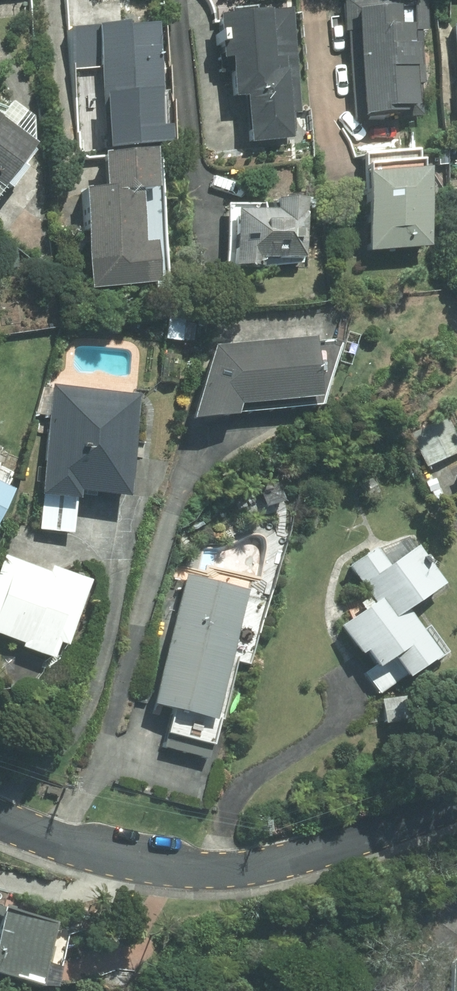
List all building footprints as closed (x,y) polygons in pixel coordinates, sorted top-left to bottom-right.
[(338,34),(344,33),(350,119),(409,114),(402,34),(423,32),(420,0),(336,0),(338,34)] [(286,9),(208,15),(213,72),(221,71),(223,98),(237,97),(241,143),(282,139),(278,94),(293,93),(286,9)] [(142,23),(66,30),(69,66),(93,64),(101,153),(154,147),(142,23)] [(445,26),(455,120),(456,120),(456,25),(445,26)] [(0,128),(0,173),(22,145),(0,128)] [(141,150),(91,155),(94,189),(74,191),(84,288),(152,281),(148,241),(135,242),(130,191),(145,189),(141,150)] [(358,175),(349,176),(358,253),(420,248),(407,171),(406,151),(356,155),(358,175)] [(226,211),(226,267),(247,267),(247,258),(294,259),(294,202),(267,201),(267,211),(226,211)] [(304,337),(205,345),(183,418),(224,415),(228,404),(309,397),(304,337)] [(135,394),(48,383),(30,530),(66,535),(71,493),(123,499),(135,394)] [(420,468),(456,451),(456,443),(448,423),(408,442),(420,468)] [(360,673),(374,694),(431,656),(399,608),(436,584),(411,546),(381,566),(369,548),(341,566),(367,604),(333,627),(352,655),(357,652),(367,668),(360,673)] [(0,556),(0,640),(45,658),(51,644),(59,646),(83,582),(47,568),(45,573),(0,556)] [(240,591),(181,575),(146,704),(206,720),(240,591)] [(0,913),(0,984),(25,990),(29,990),(47,925),(0,913)] [(446,964),(444,990),(456,990),(456,943),(446,964)]
